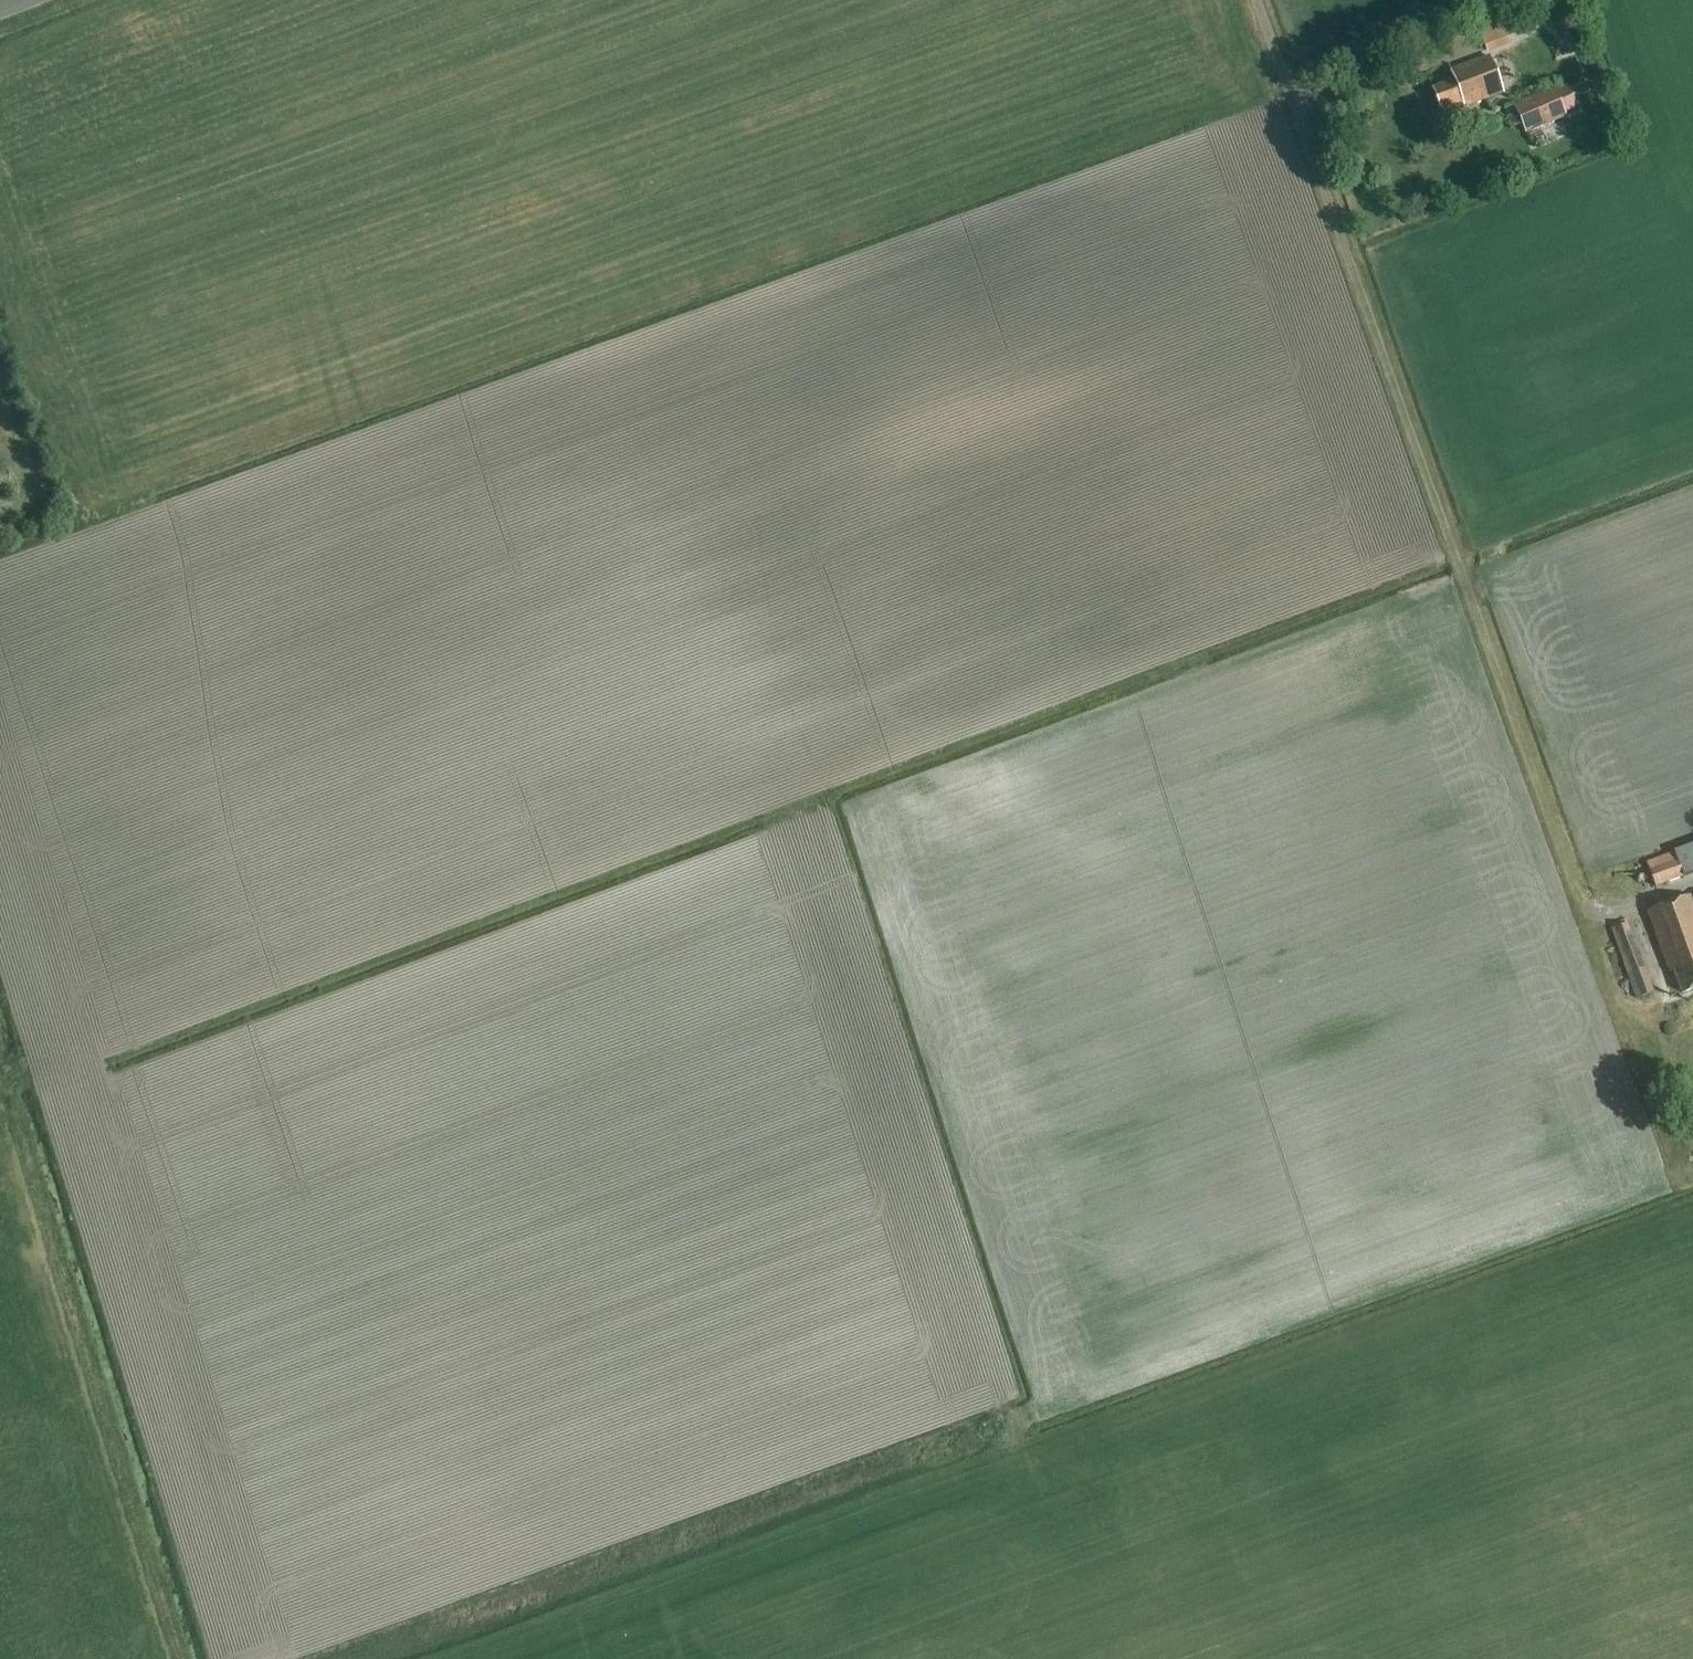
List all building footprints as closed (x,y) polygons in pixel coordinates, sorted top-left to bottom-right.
[(1476,30),(1485,56),(1514,45),(1505,19),(1476,30)] [(1443,108),(1446,118),(1461,113),(1460,110),(1502,94),(1488,58),(1450,72),(1454,83),(1433,90),(1441,109),(1443,108)] [(1553,89),(1514,105),(1525,134),(1565,118),(1553,89)] [(1479,117),(1468,121),(1472,134),(1483,130),(1479,117)] [(1692,874),(1692,845),(1643,864),(1653,890),(1692,874)] [(1648,912),(1669,972),(1673,971),(1682,995),(1692,991),(1692,899),(1691,900),(1690,897),(1648,912)] [(1626,925),(1612,930),(1638,999),(1653,993),(1626,925)]
